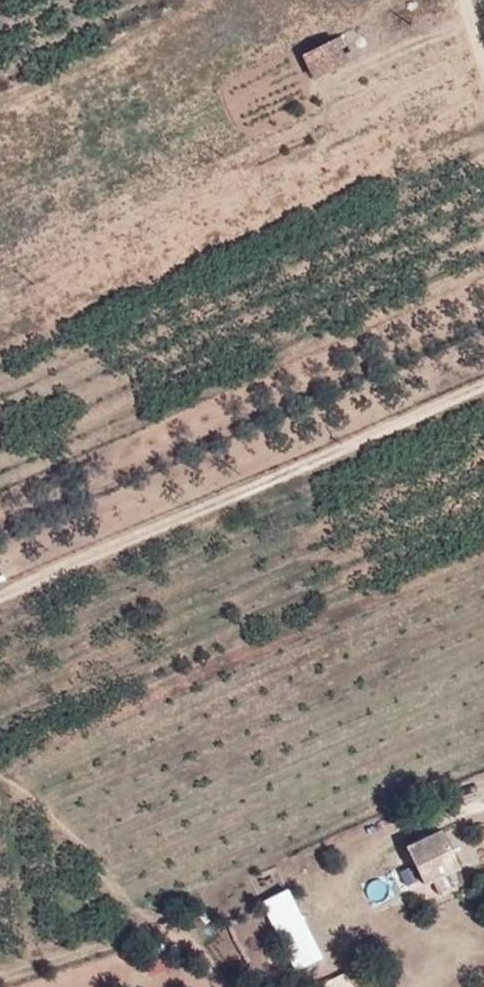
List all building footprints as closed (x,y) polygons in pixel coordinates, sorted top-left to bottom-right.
[(344,47),(338,37),(303,55),(314,78),(345,63),(338,50),(344,47)] [(459,867),(440,831),(406,847),(423,883),(459,867)] [(297,888),(269,898),(293,971),(322,962),(297,888)]
